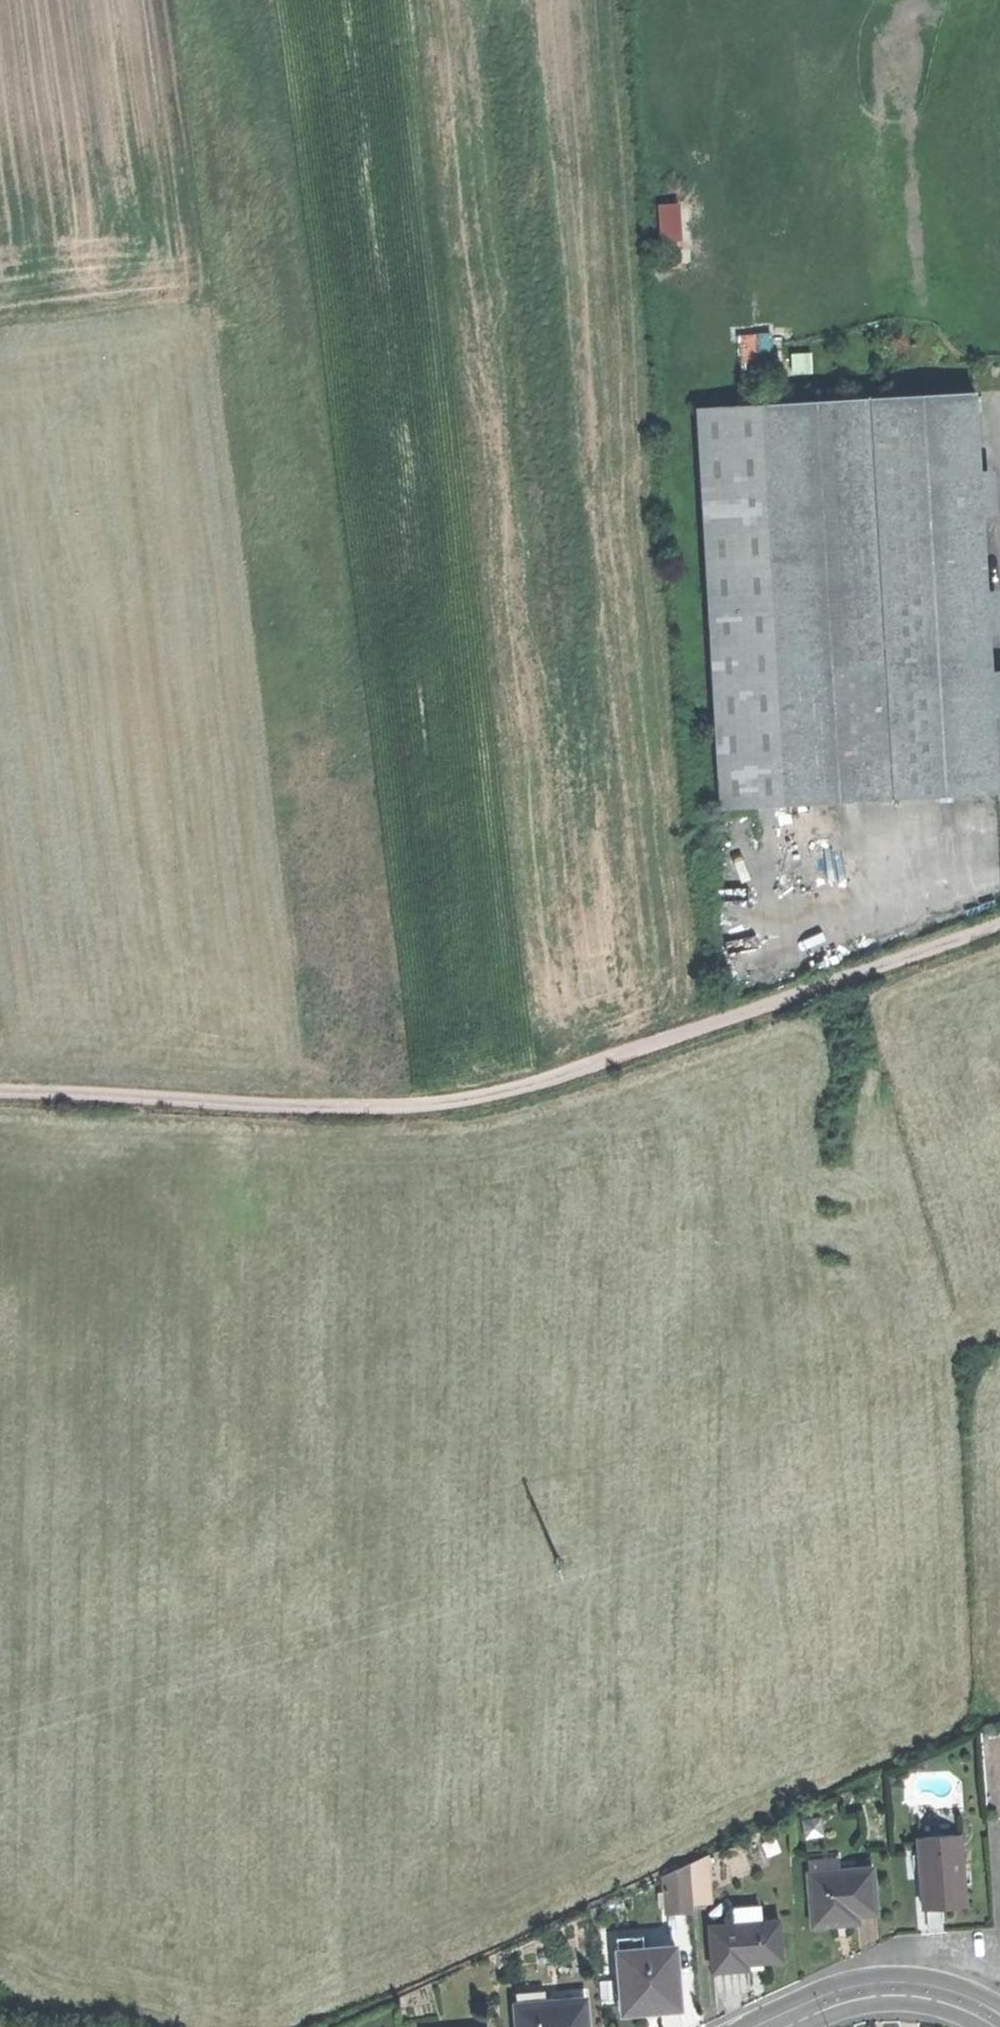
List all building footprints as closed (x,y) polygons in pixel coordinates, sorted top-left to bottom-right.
[(657,202),(660,242),(684,240),(680,200),(657,202)] [(774,364),(770,331),(740,334),(743,367),(774,364)] [(784,805),(998,792),(976,394),(762,406),(784,805)] [(806,1839),(826,1837),(823,1816),(804,1818),(806,1839)] [(920,1839),(924,1910),(942,1909),(967,1907),(963,1837),(920,1839)] [(809,1854),(810,1872),(842,1870),(841,1852),(809,1854)] [(707,1860),(687,1862),(690,1907),(711,1906),(707,1860)] [(664,1921),(691,1919),(690,1907),(687,1862),(660,1863),(664,1921)] [(810,1872),(814,1927),(839,1925),(861,1924),(861,1915),(878,1914),(874,1868),(842,1870),(810,1872)] [(709,1932),(712,1977),(730,1976),(746,1975),(746,1968),(781,1966),(779,1928),(759,1929),(759,1915),(732,1917),(733,1931),(709,1932)] [(616,1945),(620,2018),(645,2017),(678,2015),(674,1952),(640,1954),(639,1944),(616,1945)] [(515,2026),(585,2026),(583,2005),(545,2007),(545,1997),(513,2000),(515,2026)]
